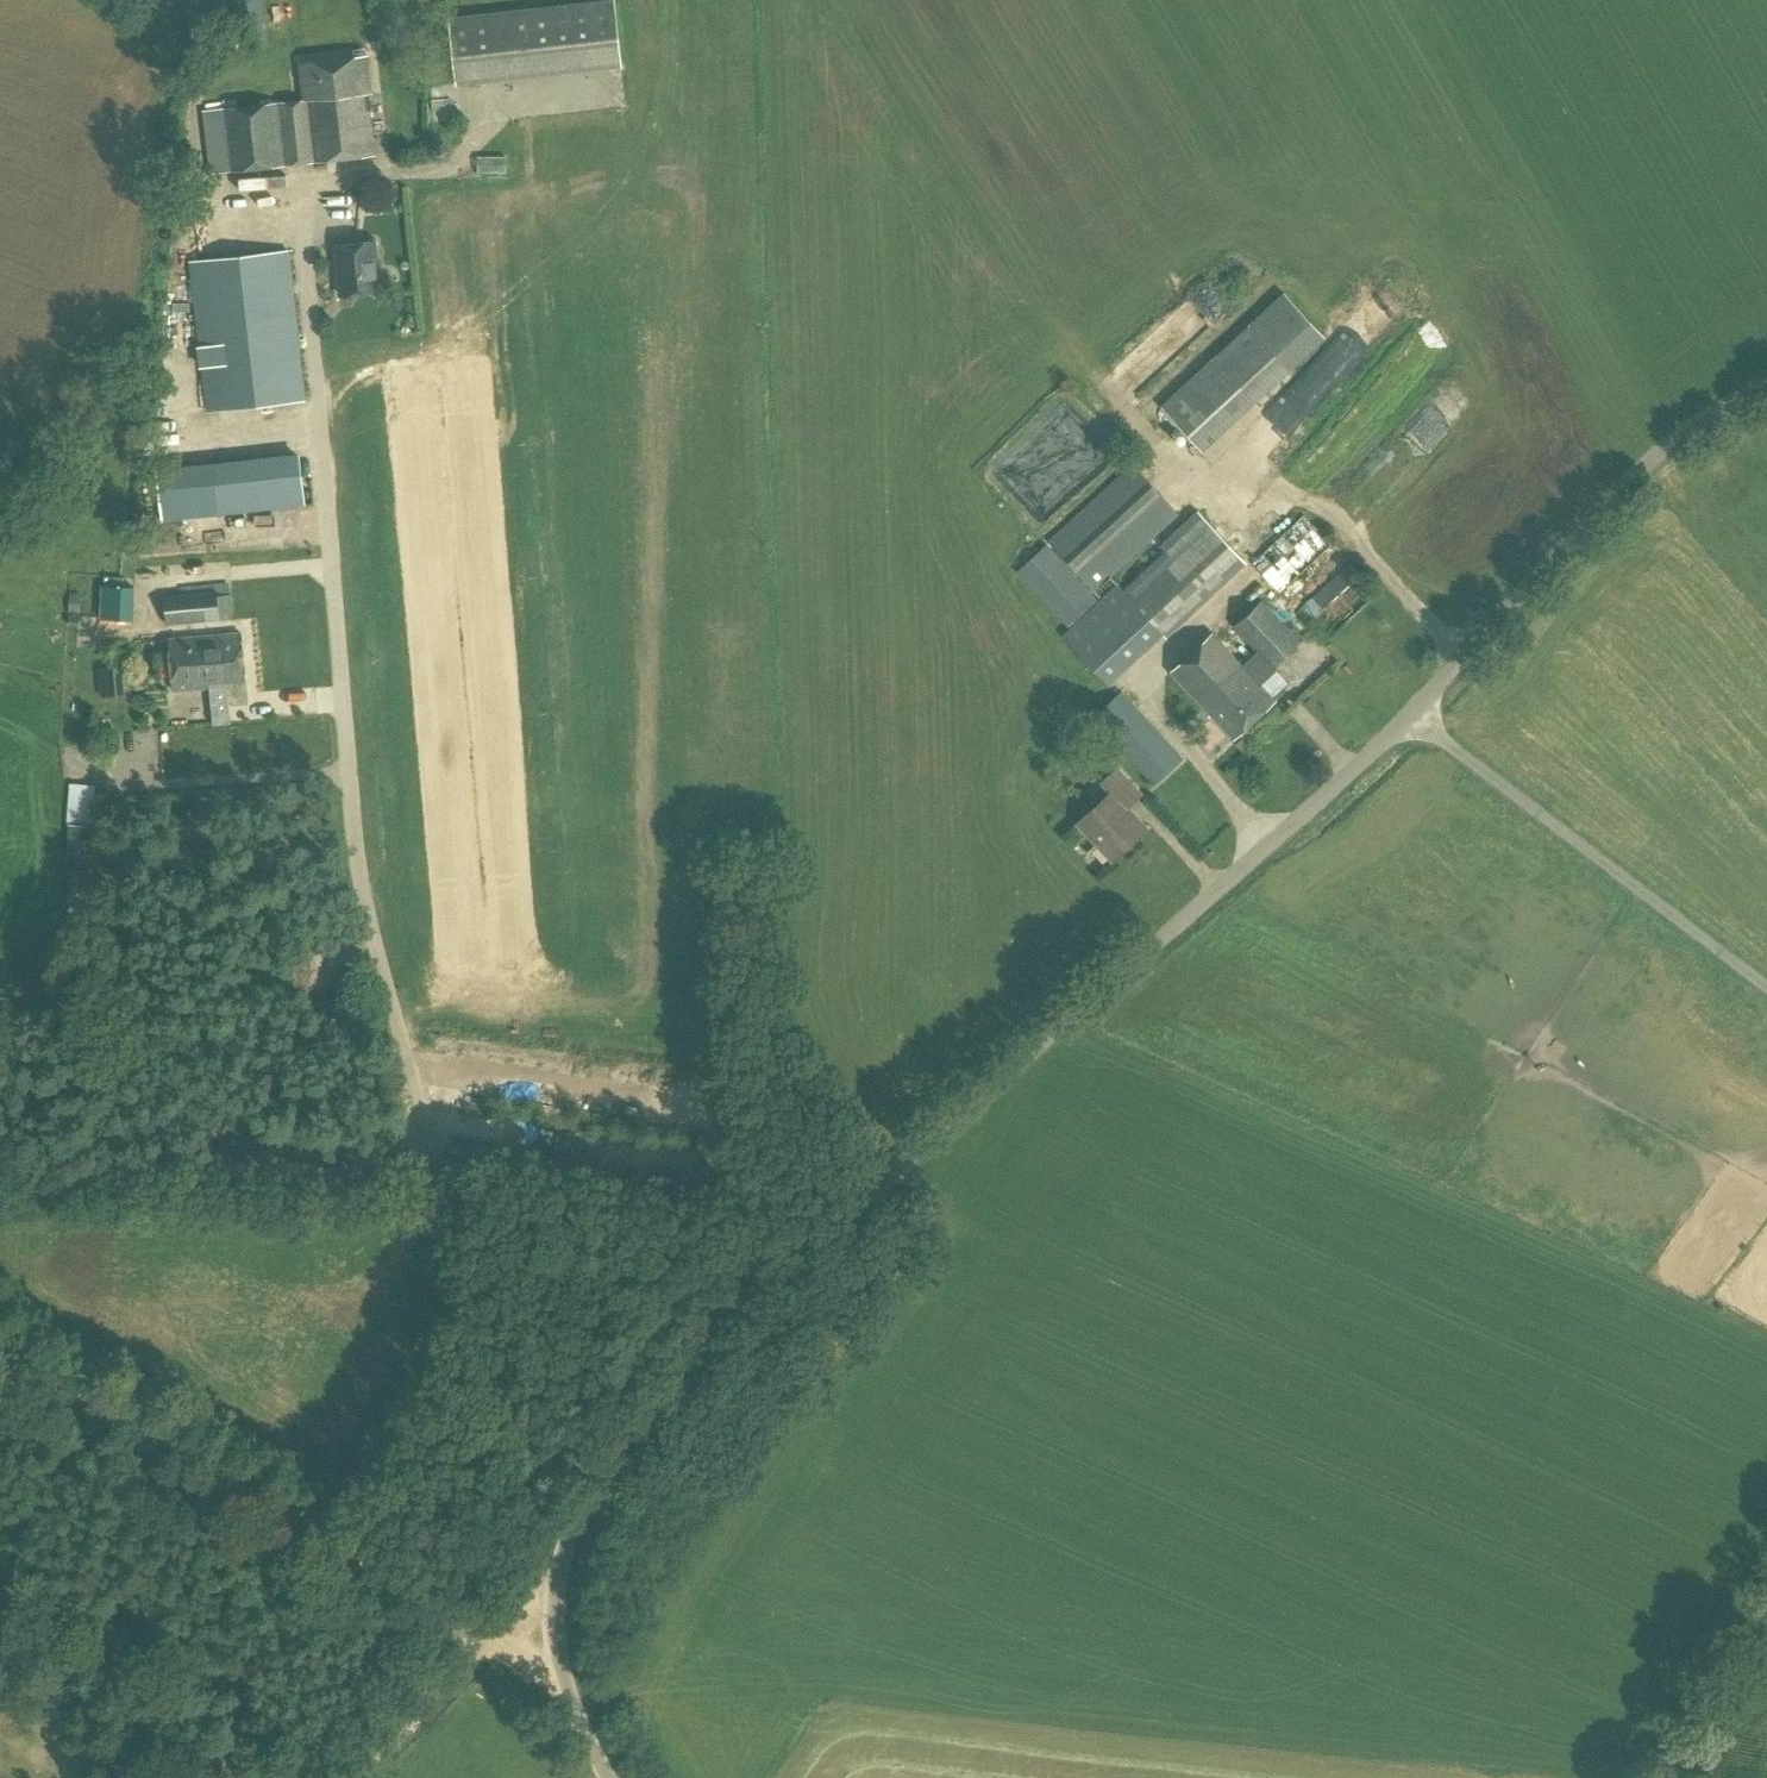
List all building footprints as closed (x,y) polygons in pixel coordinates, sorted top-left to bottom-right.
[(264,38),(260,0),(236,0),(240,41),(264,38)] [(622,67),(615,0),(613,0),(448,18),(456,85),(622,67)] [(235,62),(252,60),(250,46),(233,48),(235,62)] [(211,174),(230,172),(375,156),(370,110),(371,110),(369,94),(372,94),(368,56),(299,64),(303,100),(223,109),(204,112),(211,174)] [(504,183),(499,160),(478,164),(483,187),(504,183)] [(254,174),(255,188),(240,189),(240,197),(285,194),(284,172),(254,174)] [(374,242),(336,246),(341,296),(379,291),(374,242)] [(207,411),(305,400),(289,251),(191,262),(207,411)] [(1162,408),(1201,450),(1324,336),(1284,293),(1162,408)] [(1172,318),(1190,340),(1204,327),(1186,306),(1172,318)] [(204,385),(204,384),(202,375),(200,370),(196,365),(188,359),(179,357),(174,357),(166,359),(161,361),(157,364),(151,373),(150,377),(149,383),(149,388),(150,393),(152,397),(155,402),(163,408),(170,411),(174,411),(181,411),(187,409),(195,404),(201,396),(203,391),(204,385)] [(219,514),(304,504),(299,456),(213,466),(219,514)] [(1063,620),(1112,576),(1177,514),(1133,466),(1019,572),(1063,620)] [(1112,679),(1164,631),(1225,575),(1223,574),(1241,556),(1198,511),(1161,545),(1166,551),(1126,590),(1121,584),(1068,632),(1112,679)] [(1280,594),(1332,545),(1304,515),(1252,564),(1280,594)] [(1325,643),(1377,594),(1350,564),(1297,613),(1325,643)] [(100,618),(122,619),(135,619),(136,587),(101,586),(100,618)] [(217,588),(202,589),(164,592),(166,626),(221,622),(217,588)] [(1272,698),(1257,682),(1272,668),(1273,668),(1300,642),(1262,600),(1234,626),(1257,652),(1242,666),(1219,640),(1213,634),(1172,672),(1234,739),(1275,701),(1272,698)] [(229,705),(248,704),(241,633),(168,640),(173,691),(209,687),(227,686),(229,705)] [(113,698),(130,697),(129,669),(111,670),(113,698)] [(1155,785),(1183,759),(1121,692),(1093,718),(1155,785)] [(1147,828),(1124,805),(1138,792),(1117,769),(1103,782),(1112,792),(1078,824),(1113,861),(1147,828)] [(105,825),(107,793),(95,792),(95,785),(70,784),(67,824),(69,824),(66,852),(103,855),(105,827),(92,826),(92,824),(105,825)]
